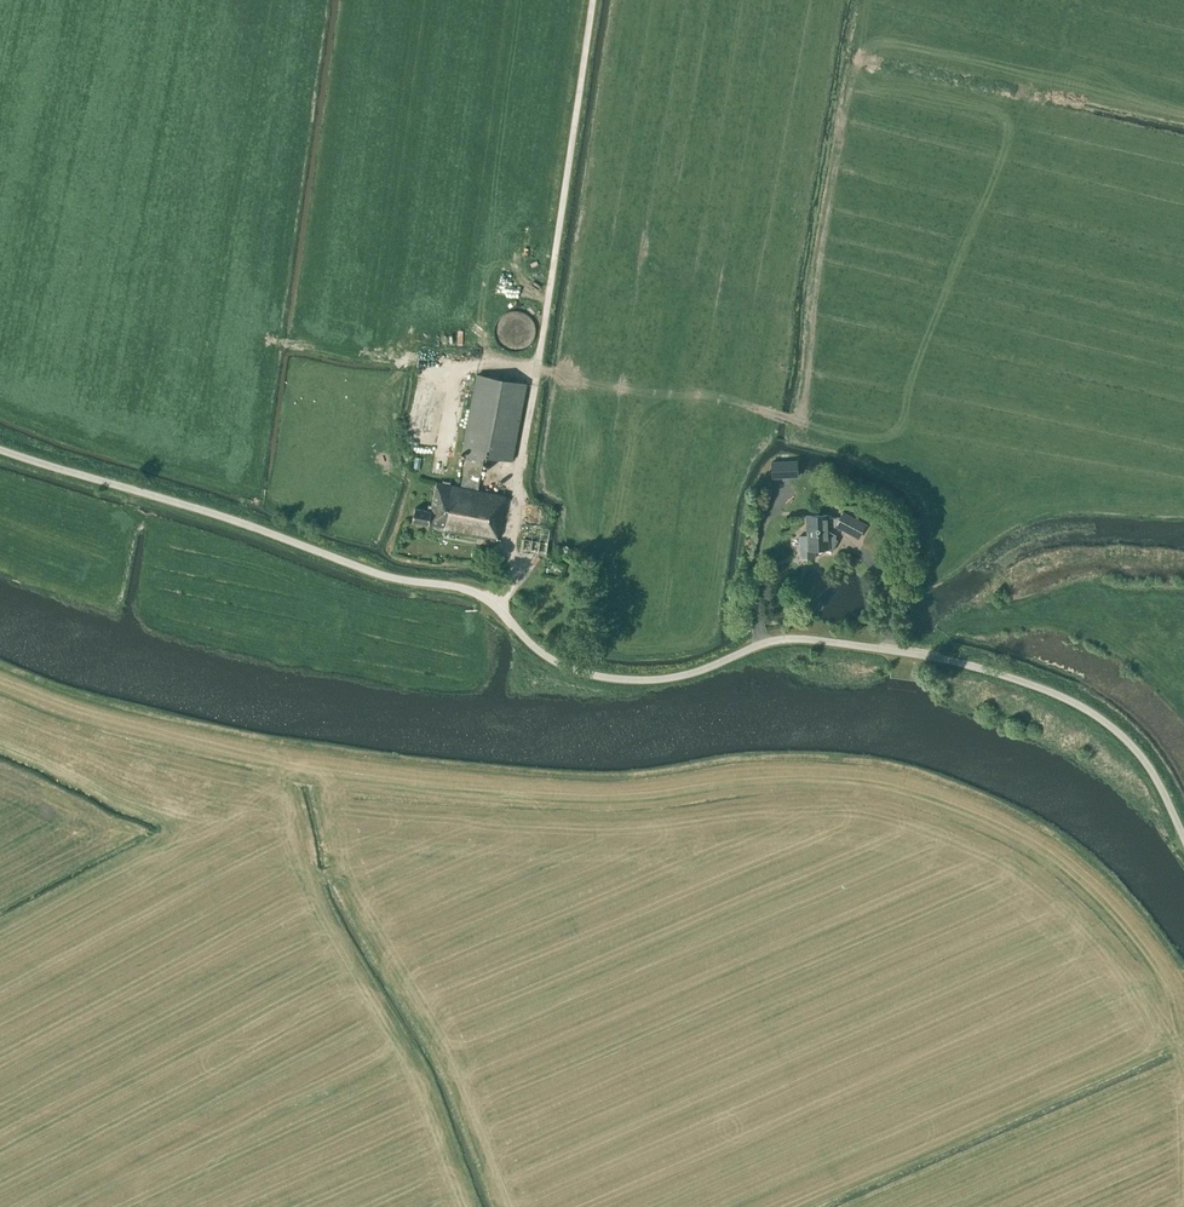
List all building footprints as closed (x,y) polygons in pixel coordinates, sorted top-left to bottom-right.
[(512,352),(518,352),(523,350),(528,347),(532,342),(535,337),(535,331),(535,325),(532,320),(528,316),(523,312),(518,311),(512,311),(506,312),(501,316),(497,320),(495,325),(494,331),(495,337),(497,342),(501,347),(506,350),(512,352)] [(512,461),(513,454),(526,384),(476,375),(462,451),(467,452),(460,488),(436,483),(432,507),(428,506),(427,511),(415,508),(412,521),(444,527),(444,530),(497,540),(505,495),(477,491),(484,455),(512,461)] [(798,459),(771,460),(772,477),(799,476),(798,459)] [(866,525),(842,512),(839,518),(827,518),(827,515),(806,516),(807,536),(799,536),(800,558),(814,558),(814,547),(823,547),(832,552),(838,541),(836,536),(826,530),(827,527),(835,527),(836,526),(859,538),(866,525)] [(543,556),(546,528),(523,524),(519,552),(543,556)]
